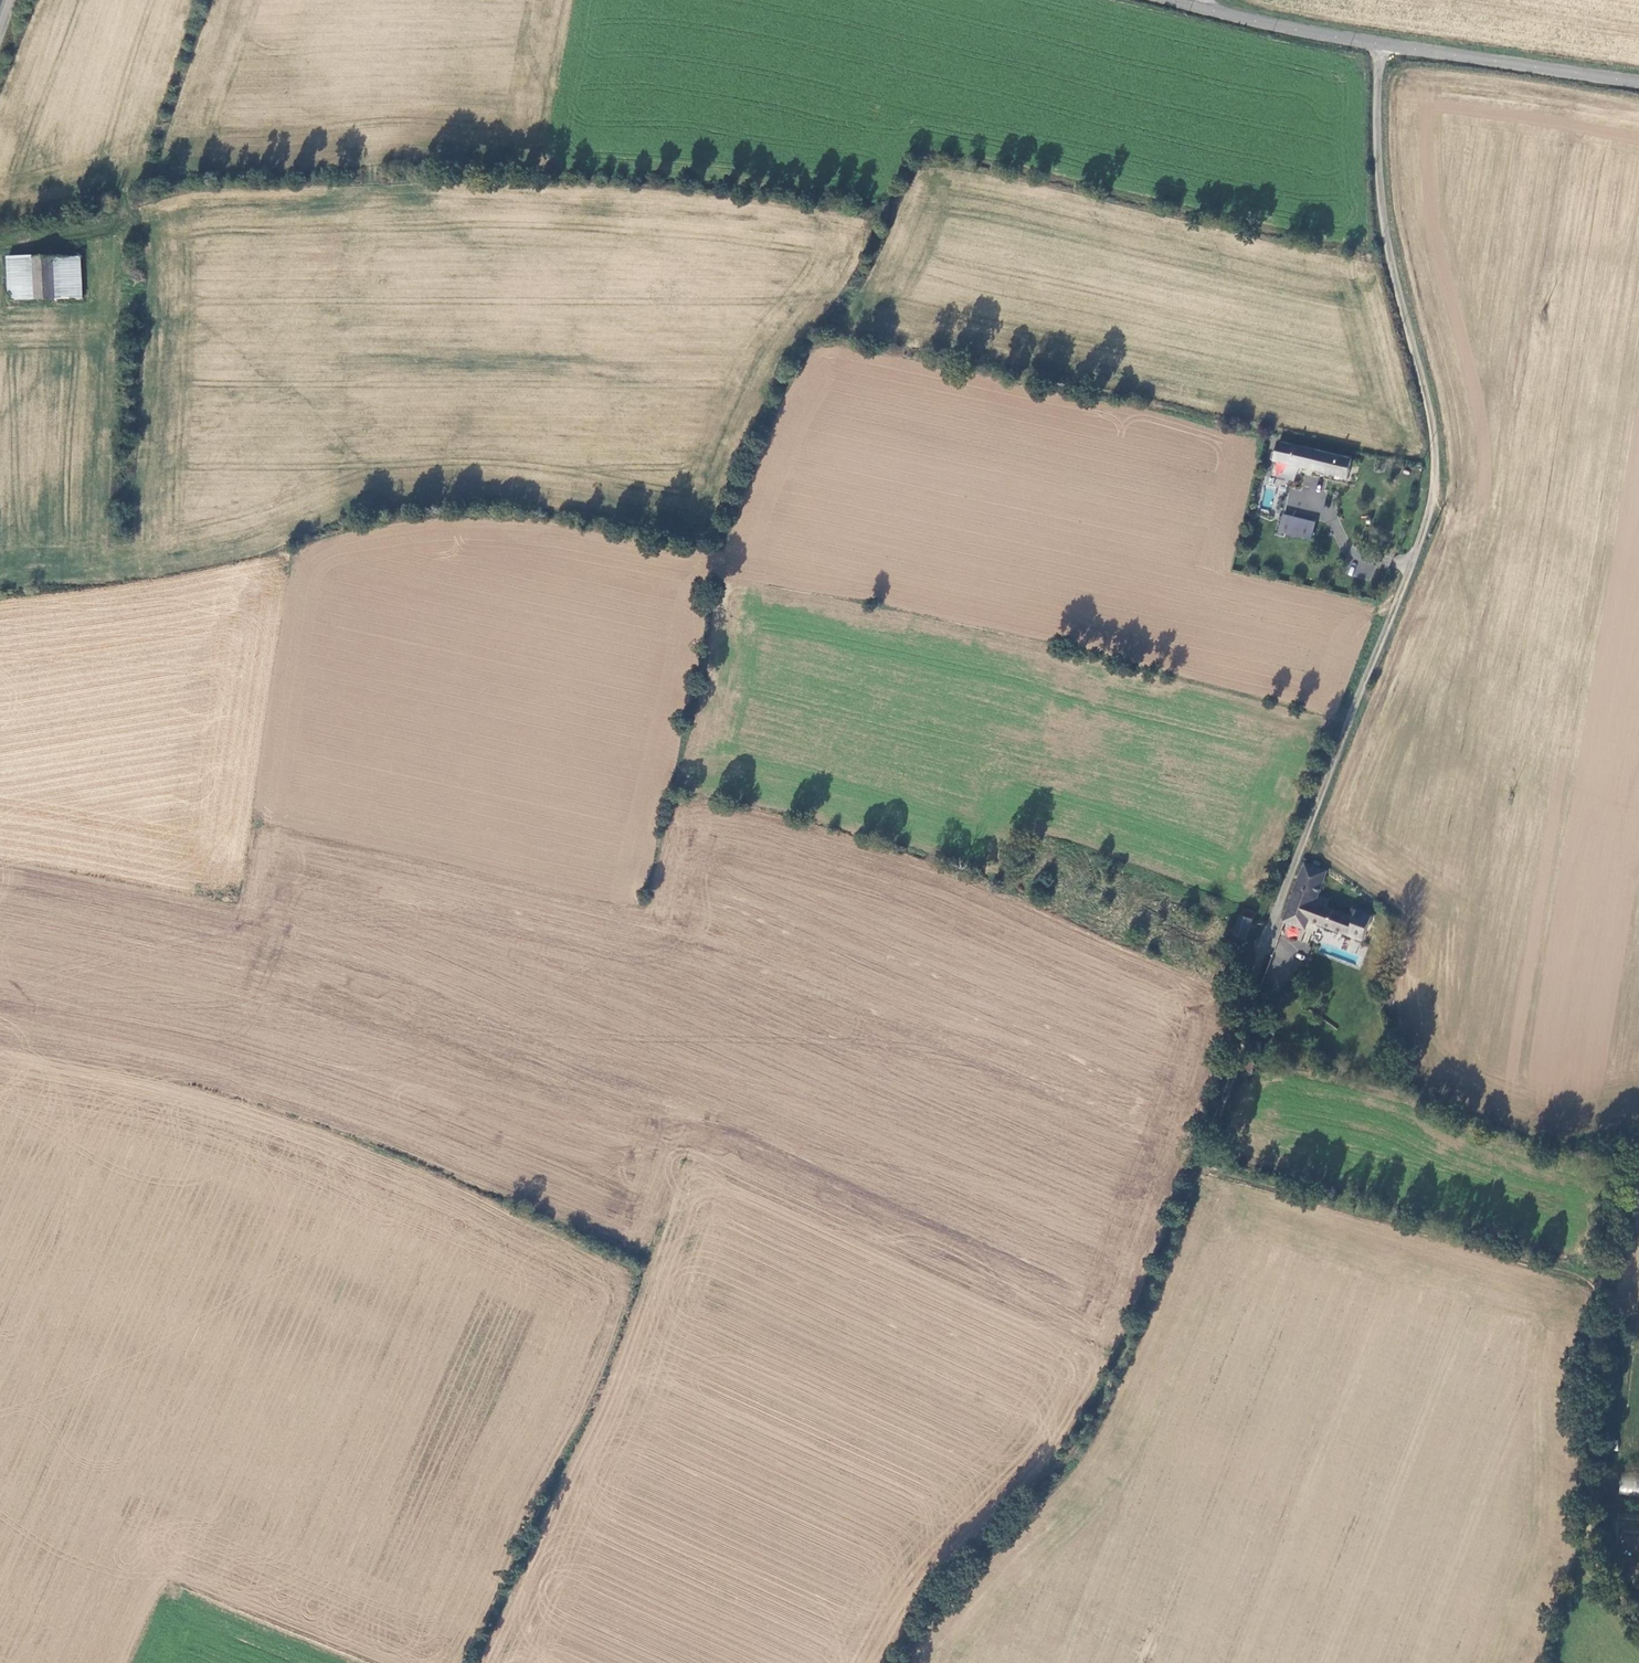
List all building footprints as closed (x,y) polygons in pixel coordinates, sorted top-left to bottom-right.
[(77,260),(50,261),(53,304),(79,302),(77,260)] [(31,261),(4,262),(6,305),(33,304),(31,261)] [(53,304),(50,261),(31,261),(33,304),(53,304)] [(1223,422),(1221,421),(1218,421),(1216,423),(1215,426),(1216,428),(1218,430),(1221,430),(1223,428),(1224,425),(1223,422)] [(1346,455),(1273,439),(1269,457),(1342,474),(1346,455)] [(1311,512),(1279,502),(1276,508),(1271,528),(1303,537),(1311,512)] [(1311,920),(1364,940),(1373,916),(1355,909),(1353,916),(1327,907),(1331,899),(1320,895),(1328,871),(1307,863),(1286,921),(1308,929),(1311,920)] [(1246,916),(1234,911),(1227,931),(1239,936),(1246,916)] [(1638,1497),(1638,1474),(1620,1473),(1618,1495),(1638,1497)]
